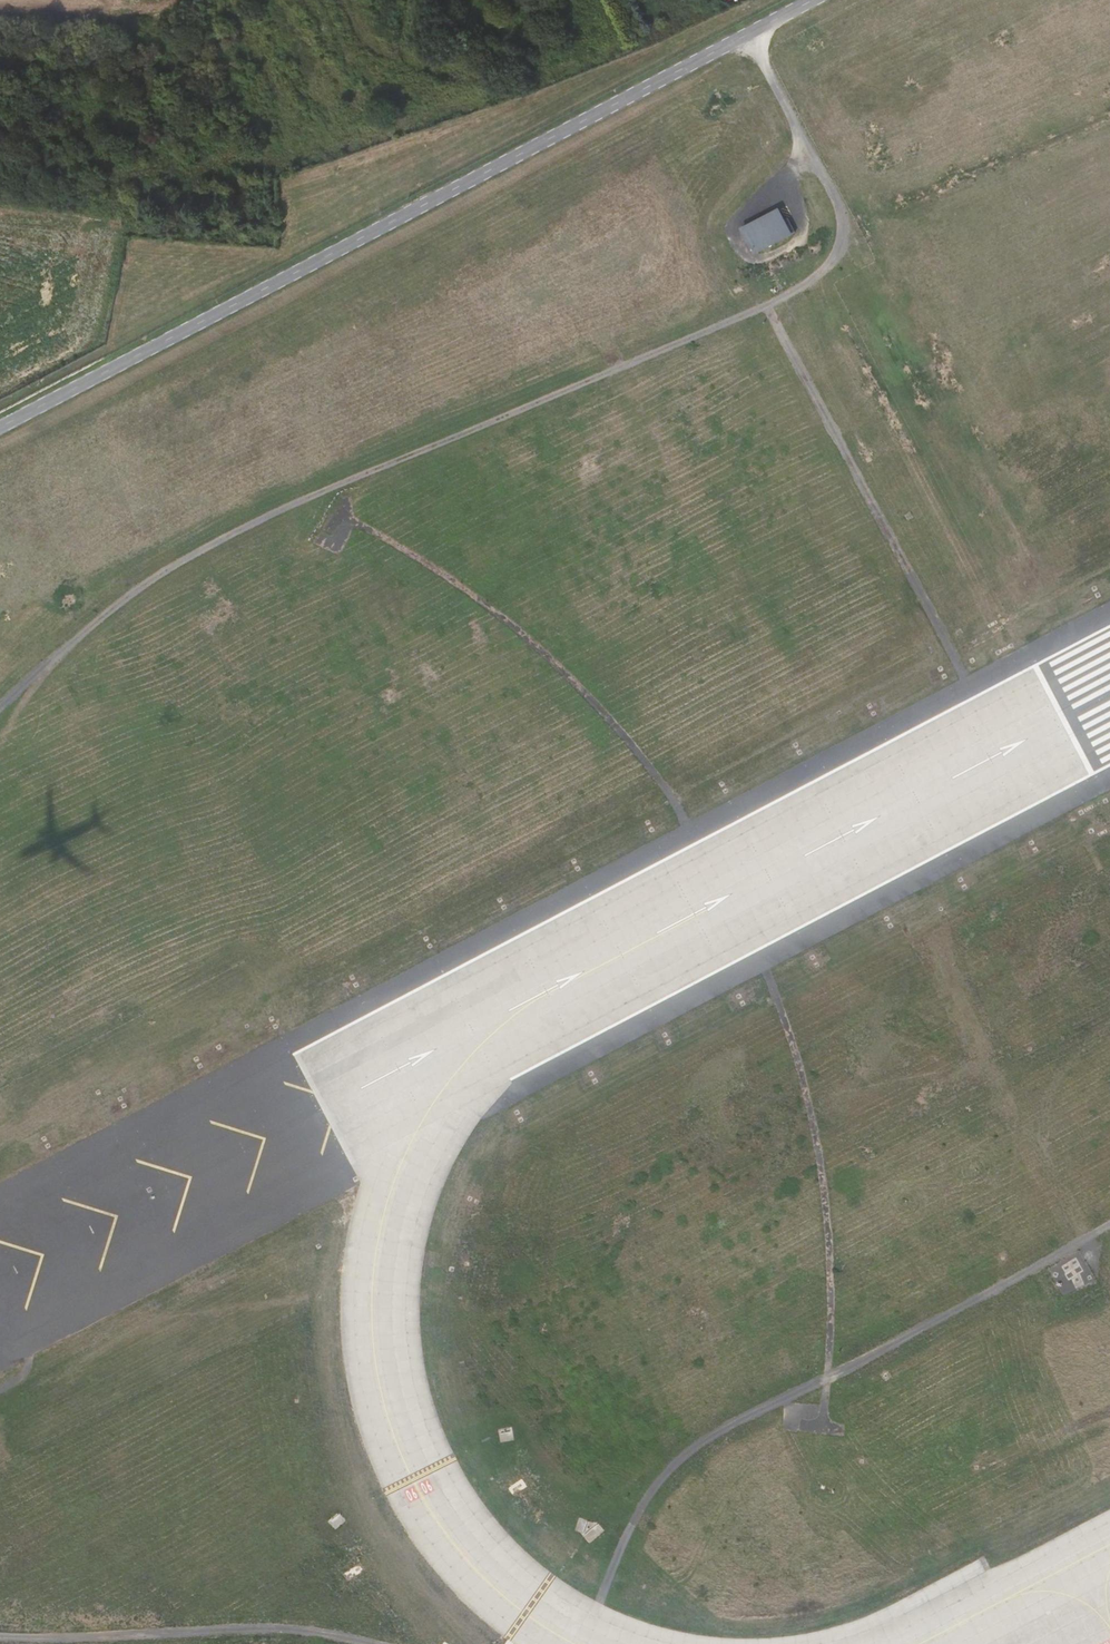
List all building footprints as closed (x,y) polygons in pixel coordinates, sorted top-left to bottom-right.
[(754,254),(795,232),(780,205),(739,227),(754,254)]
